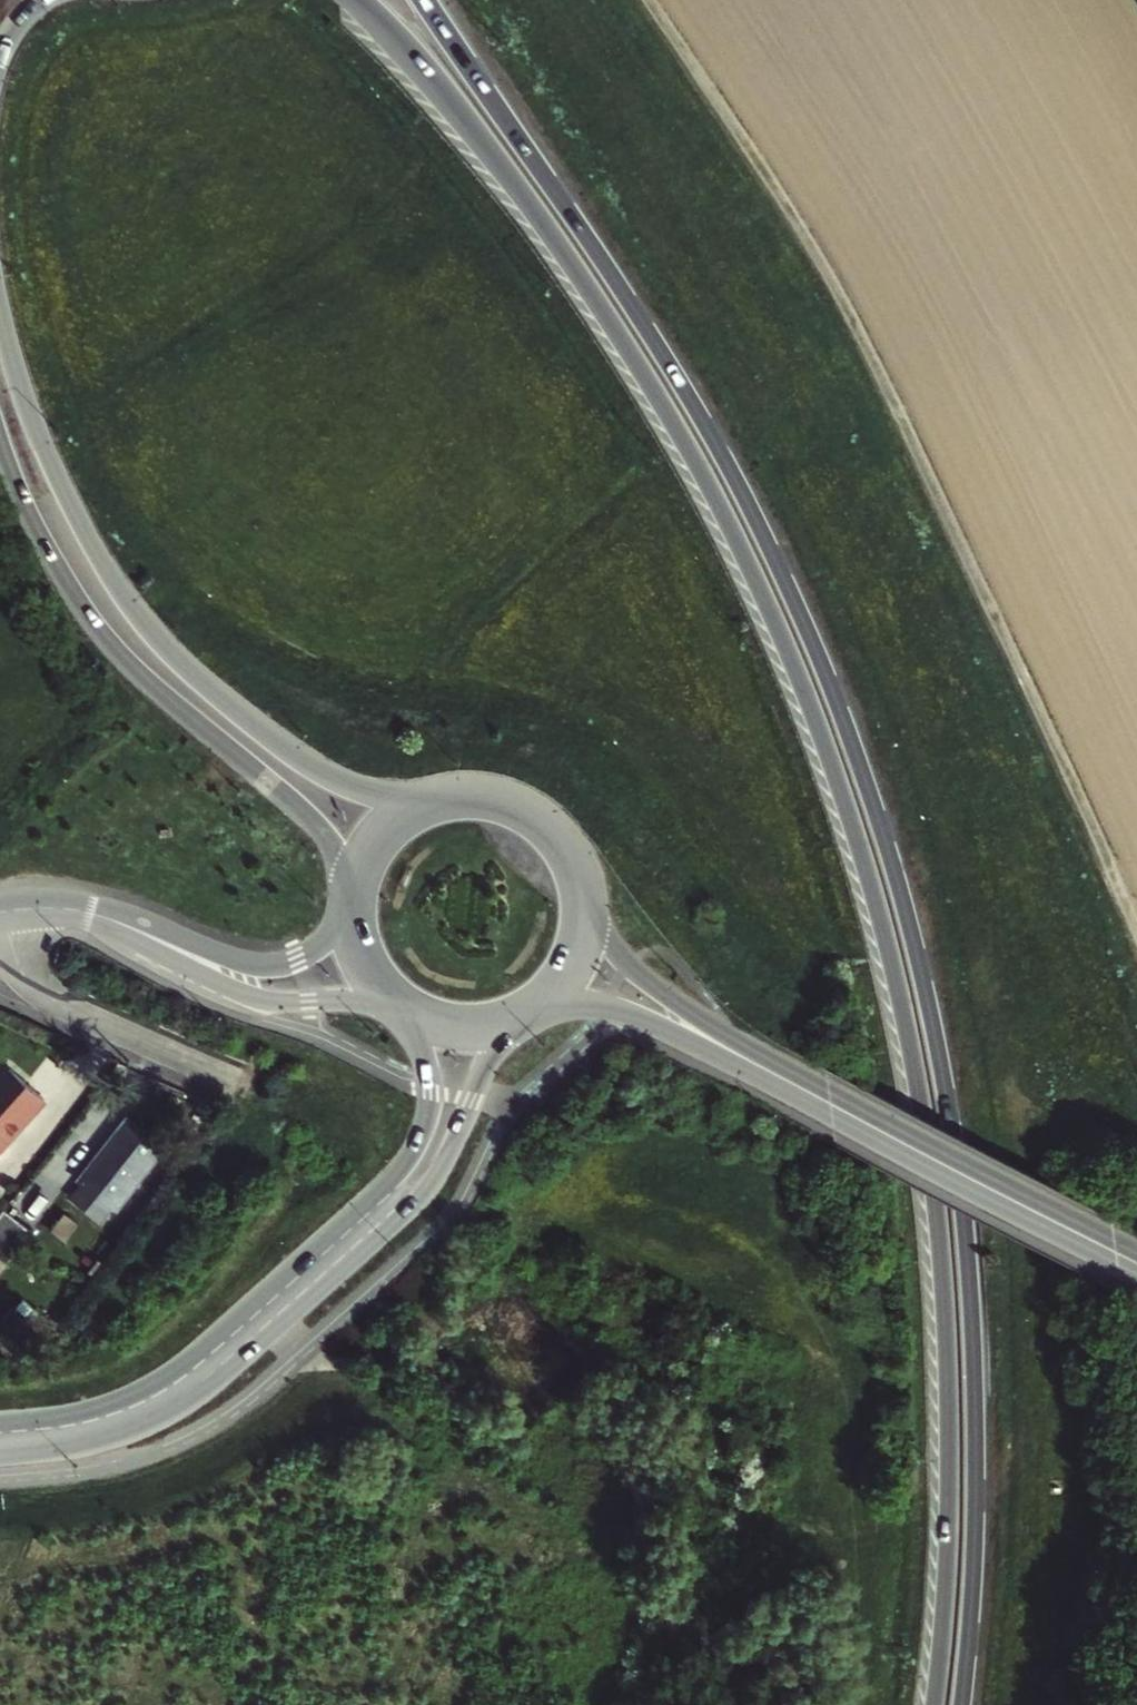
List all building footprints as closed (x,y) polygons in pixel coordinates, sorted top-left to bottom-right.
[(0,1082),(0,1145),(42,1100),(11,1070),(0,1082)] [(170,1151),(132,1119),(91,1168),(128,1199),(170,1151)] [(2,1208),(0,1210),(0,1257),(2,1258),(27,1229),(2,1208)]
